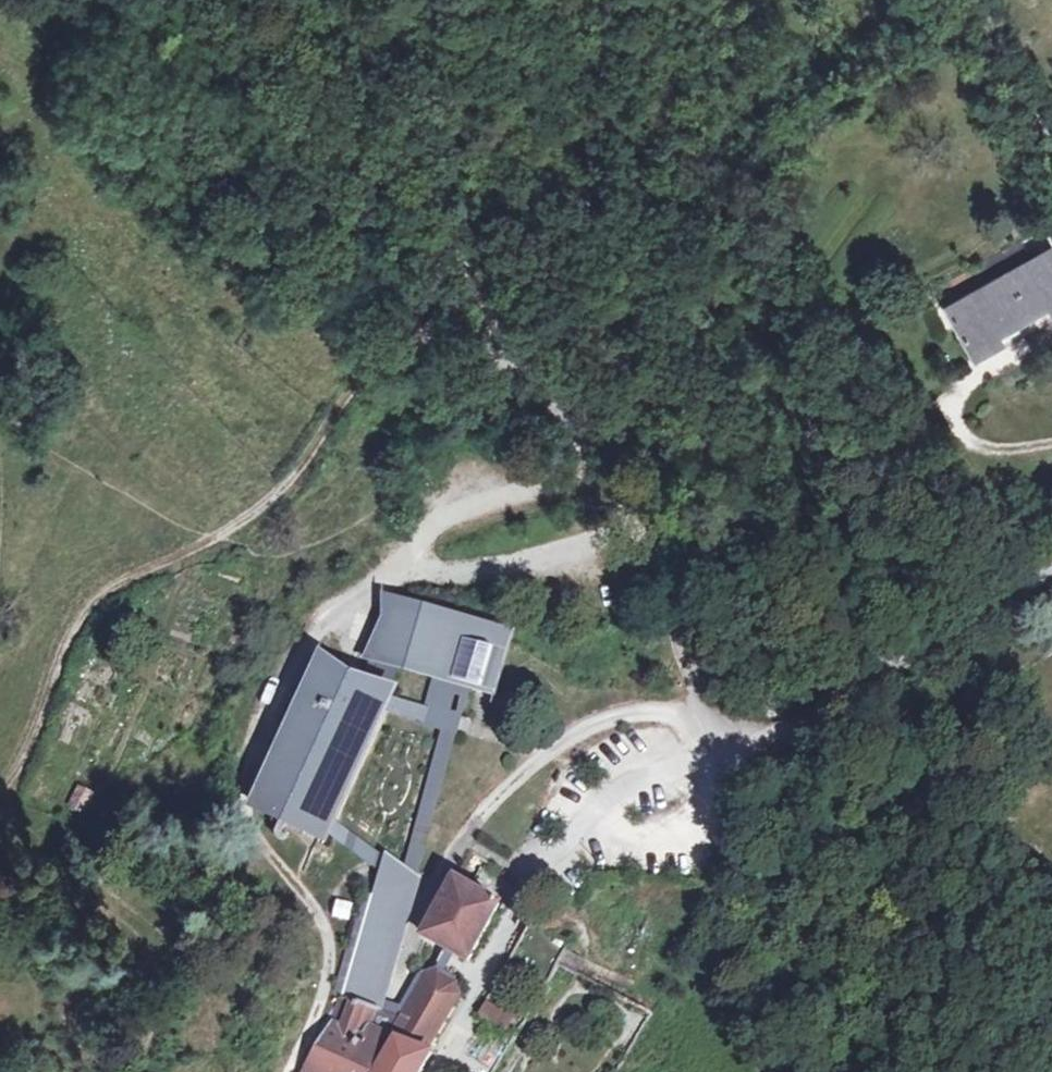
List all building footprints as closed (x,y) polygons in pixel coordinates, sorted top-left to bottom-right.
[(994,268),(1025,314),(1051,297),(1051,290),(1026,248),(994,268)] [(994,268),(920,312),(949,360),(1025,314),(994,268)] [(514,629),(382,590),(382,616),(364,657),(376,661),(401,669),(433,679),(451,684),(467,691),(497,695),(514,629)] [(306,831),(370,676),(320,650),(248,803),(306,831)] [(330,821),(388,714),(392,697),(401,669),(376,661),(370,676),(306,831),(324,838),(330,821)] [(451,684),(433,679),(424,709),(417,725),(438,731),(451,684)] [(421,872),(467,691),(451,684),(438,731),(405,861),(421,872)] [(424,709),(392,697),(388,714),(417,725),(424,709)] [(86,816),(95,792),(76,784),(66,808),(86,816)] [(330,821),(324,838),(370,866),(376,850),(330,821)] [(384,855),(376,850),(370,866),(380,871),(384,855)] [(384,855),(380,871),(377,883),(415,900),(421,872),(405,861),(384,855)] [(500,901),(450,872),(418,933),(468,961),(500,901)] [(381,1009),(415,900),(377,883),(344,992),(381,1009)] [(348,925),(352,908),(334,904),(330,922),(348,925)] [(387,1026),(429,1049),(463,991),(420,965),(397,1008),(387,1026)] [(344,992),(326,1023),(299,1071),(416,1071),(429,1049),(387,1026),(397,1008),(384,1001),(381,1009),(344,992)] [(505,1031),(515,1016),(485,996),(475,1012),(505,1031)]
